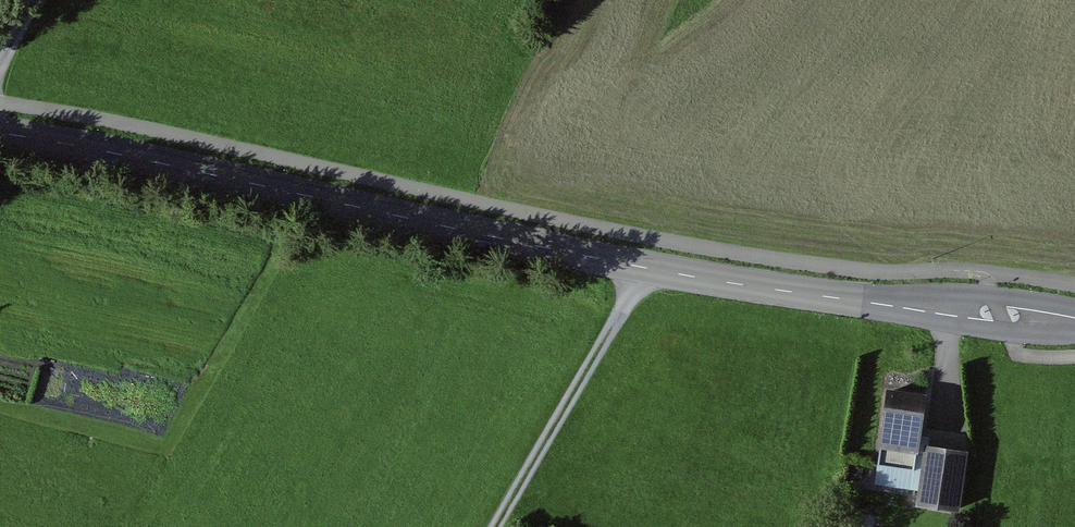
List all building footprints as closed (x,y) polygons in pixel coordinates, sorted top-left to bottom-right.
[(944,392),(901,384),(887,463),(930,470),(924,501),(964,508),(974,454),(934,447),(944,392)]
